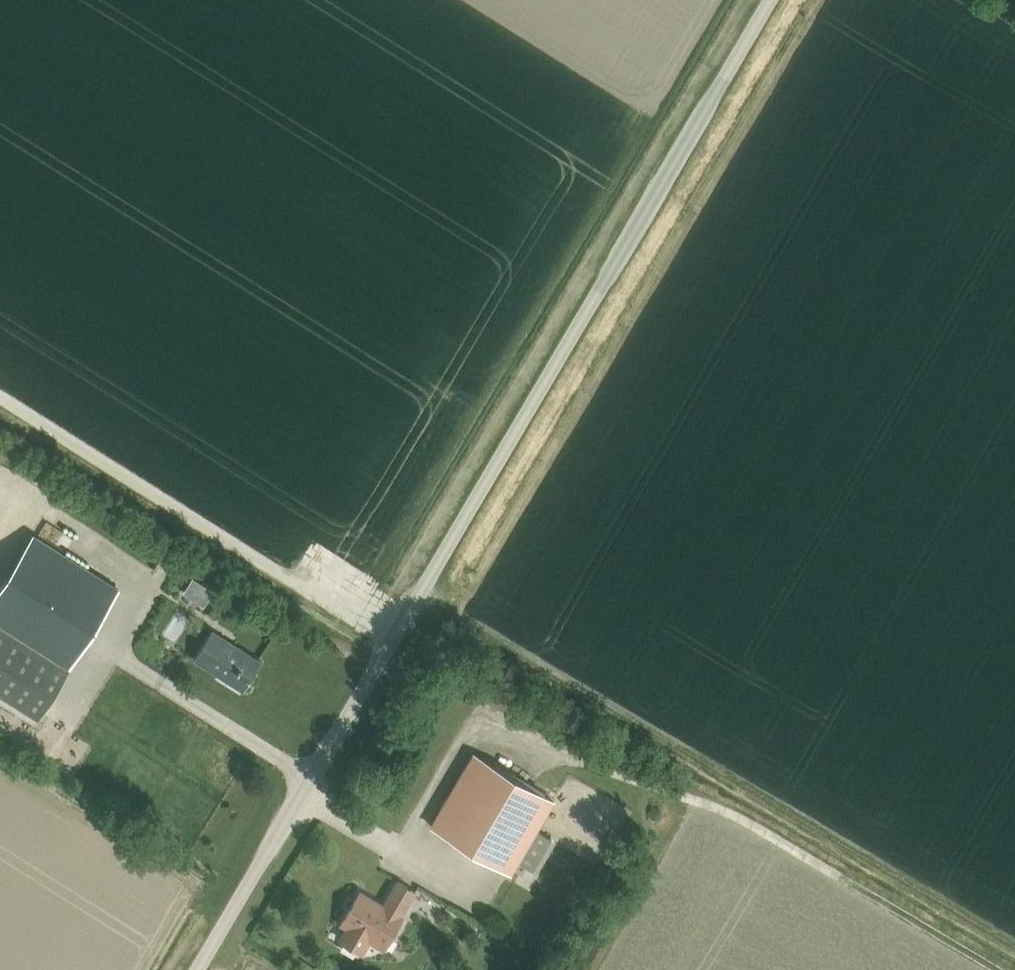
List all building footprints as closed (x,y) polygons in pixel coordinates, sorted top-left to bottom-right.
[(33,536),(0,588),(0,627),(67,669),(117,589),(33,536)] [(0,627),(0,696),(36,719),(67,669),(0,627)] [(242,690),(260,662),(211,632),(193,660),(242,690)] [(511,872),(553,800),(472,754),(431,826),(511,872)] [(347,928),(339,941),(362,954),(370,942),(382,949),(401,918),(400,917),(414,893),(397,882),(383,906),(359,892),(340,924),(347,928)]
